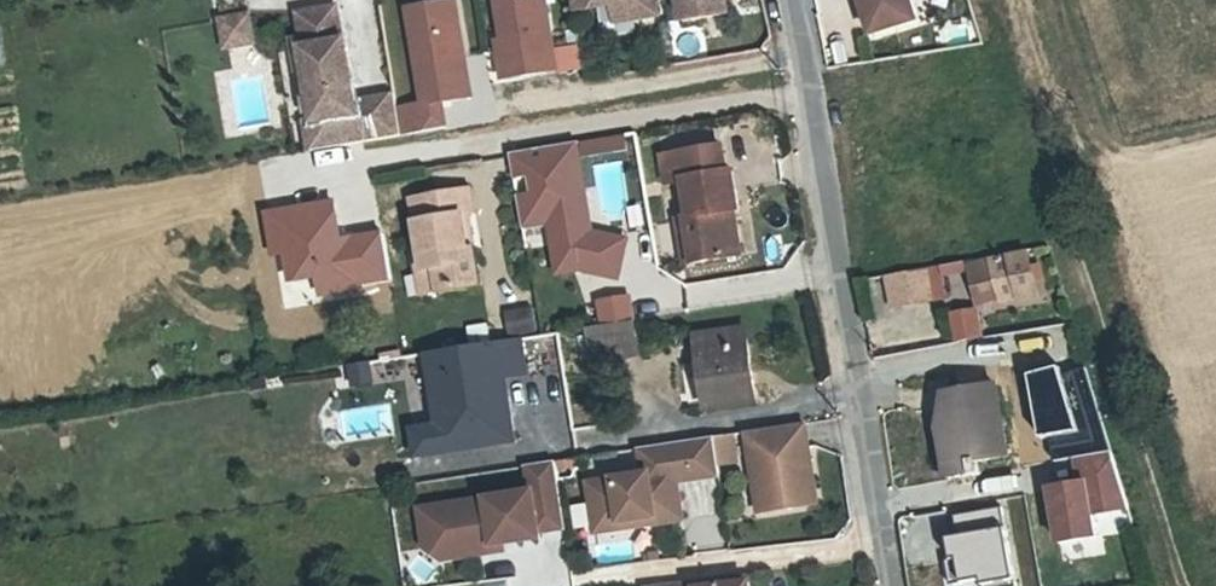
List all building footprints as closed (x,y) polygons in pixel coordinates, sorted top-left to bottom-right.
[(516,48),(510,49),(516,87),(568,79),(556,0),(509,0),(516,48)] [(583,19),(623,13),(645,29),(667,25),(663,0),(580,0),(583,19)] [(693,31),(737,24),(735,5),(767,0),(688,0),(693,31)] [(878,37),(923,23),(915,0),(865,0),(878,37)] [(405,119),(409,144),(453,137),(449,111),(479,106),(463,9),(433,14),(436,34),(420,37),(433,114),(405,119)] [(645,29),(623,13),(626,31),(645,29)] [(417,17),(420,37),(436,34),(433,14),(417,17)] [(267,45),(262,15),(232,19),(237,50),(267,45)] [(329,157),(367,151),(361,112),(351,47),(348,47),(343,18),(311,22),(316,52),(312,52),(325,133),(329,157)] [(403,106),(361,112),(367,151),(409,144),(405,119),(403,106)] [(329,157),(325,133),(310,135),(314,159),(329,157)] [(555,269),(574,266),(615,276),(623,239),(589,231),(574,145),(511,155),(524,229),(548,225),(555,269)] [(680,192),(698,190),(703,229),(697,229),(704,275),(751,267),(745,222),(752,221),(746,183),(744,183),(740,156),(677,165),(680,192)] [(376,232),(334,239),(328,202),(265,213),(272,252),(282,250),(287,279),(315,274),(318,295),(357,288),(356,284),(384,279),(376,232)] [(422,212),(429,260),(432,284),(443,284),(447,308),(488,299),(483,265),(472,264),(471,253),(477,252),(474,229),(484,226),(479,202),(422,212)] [(704,275),(697,229),(688,230),(694,277),(704,275)] [(1032,257),(994,264),(1001,302),(1002,306),(1039,300),(1032,257)] [(432,284),(429,260),(420,261),(428,311),(447,308),(443,284),(432,284)] [(1001,302),(994,264),(976,267),(982,305),(1001,302)] [(889,278),(894,306),(945,297),(940,270),(889,278)] [(605,310),(609,334),(641,329),(637,306),(605,310)] [(510,311),(512,335),(539,334),(538,309),(510,311)] [(984,341),(979,317),(954,322),(959,346),(984,341)] [(592,337),(598,370),(645,363),(641,329),(609,334),(592,337)] [(751,340),(702,347),(712,415),(761,407),(751,340)] [(527,375),(523,348),(436,361),(440,388),(447,432),(414,437),(417,457),(516,442),(512,417),(505,418),(499,379),(527,375)] [(356,389),(379,385),(375,362),(352,366),(356,389)] [(942,400),(933,437),(941,481),(968,476),(966,462),(1002,455),(990,391),(942,400)] [(820,512),(808,433),(752,441),(763,520),(820,512)] [(720,440),(724,468),(742,465),(738,437),(720,440)] [(723,483),(718,446),(635,458),(639,485),(584,493),(591,542),(635,535),(634,529),(658,526),(659,532),(685,528),(680,490),(723,483)] [(1104,548),(1099,526),(1135,519),(1118,462),(1082,469),(1088,499),(1056,505),(1066,556),(1104,548)] [(530,474),(534,501),(435,516),(440,544),(460,559),(505,552),(542,546),(541,539),(568,535),(558,470),(530,474)] [(990,522),(988,511),(955,517),(959,537),(949,539),(953,560),(947,561),(951,585),(953,585),(962,584),(963,585),(1021,585),(1008,518),(990,522)] [(440,544),(435,516),(423,518),(429,558),(443,568),(506,559),(505,552),(460,559),(440,544)]
